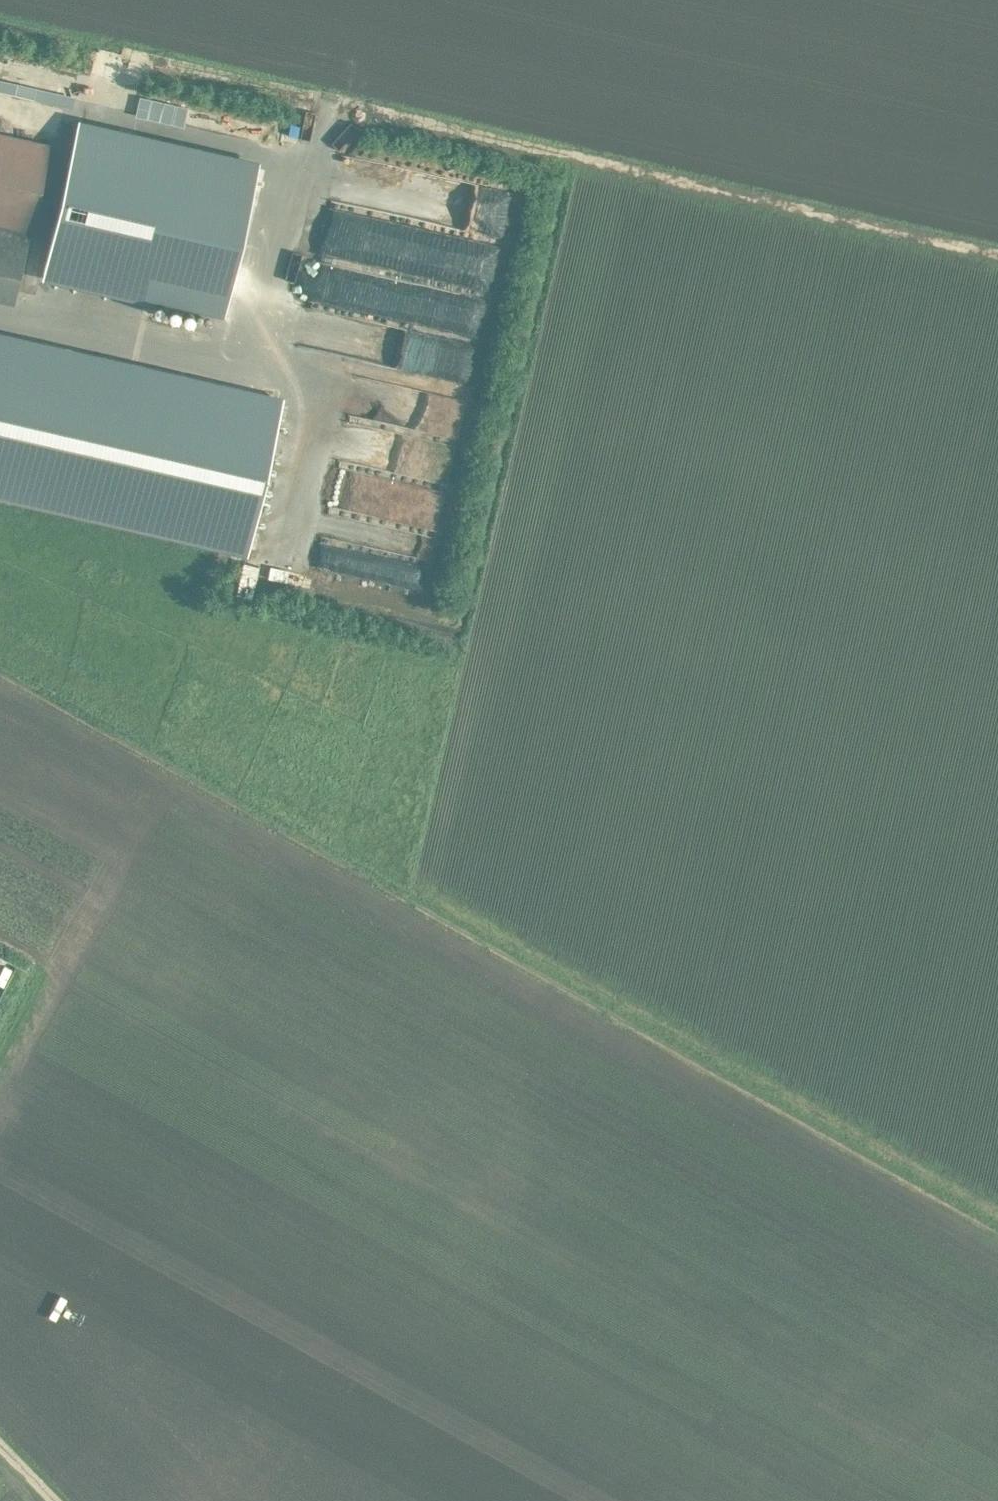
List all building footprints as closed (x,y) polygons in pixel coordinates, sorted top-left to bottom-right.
[(77,125),(0,107),(0,264),(43,274),(77,125)] [(77,125),(43,274),(222,315),(256,166),(77,125)] [(246,550),(245,551),(247,551),(281,401),(280,401),(280,402),(0,338),(0,493),(246,550)]
